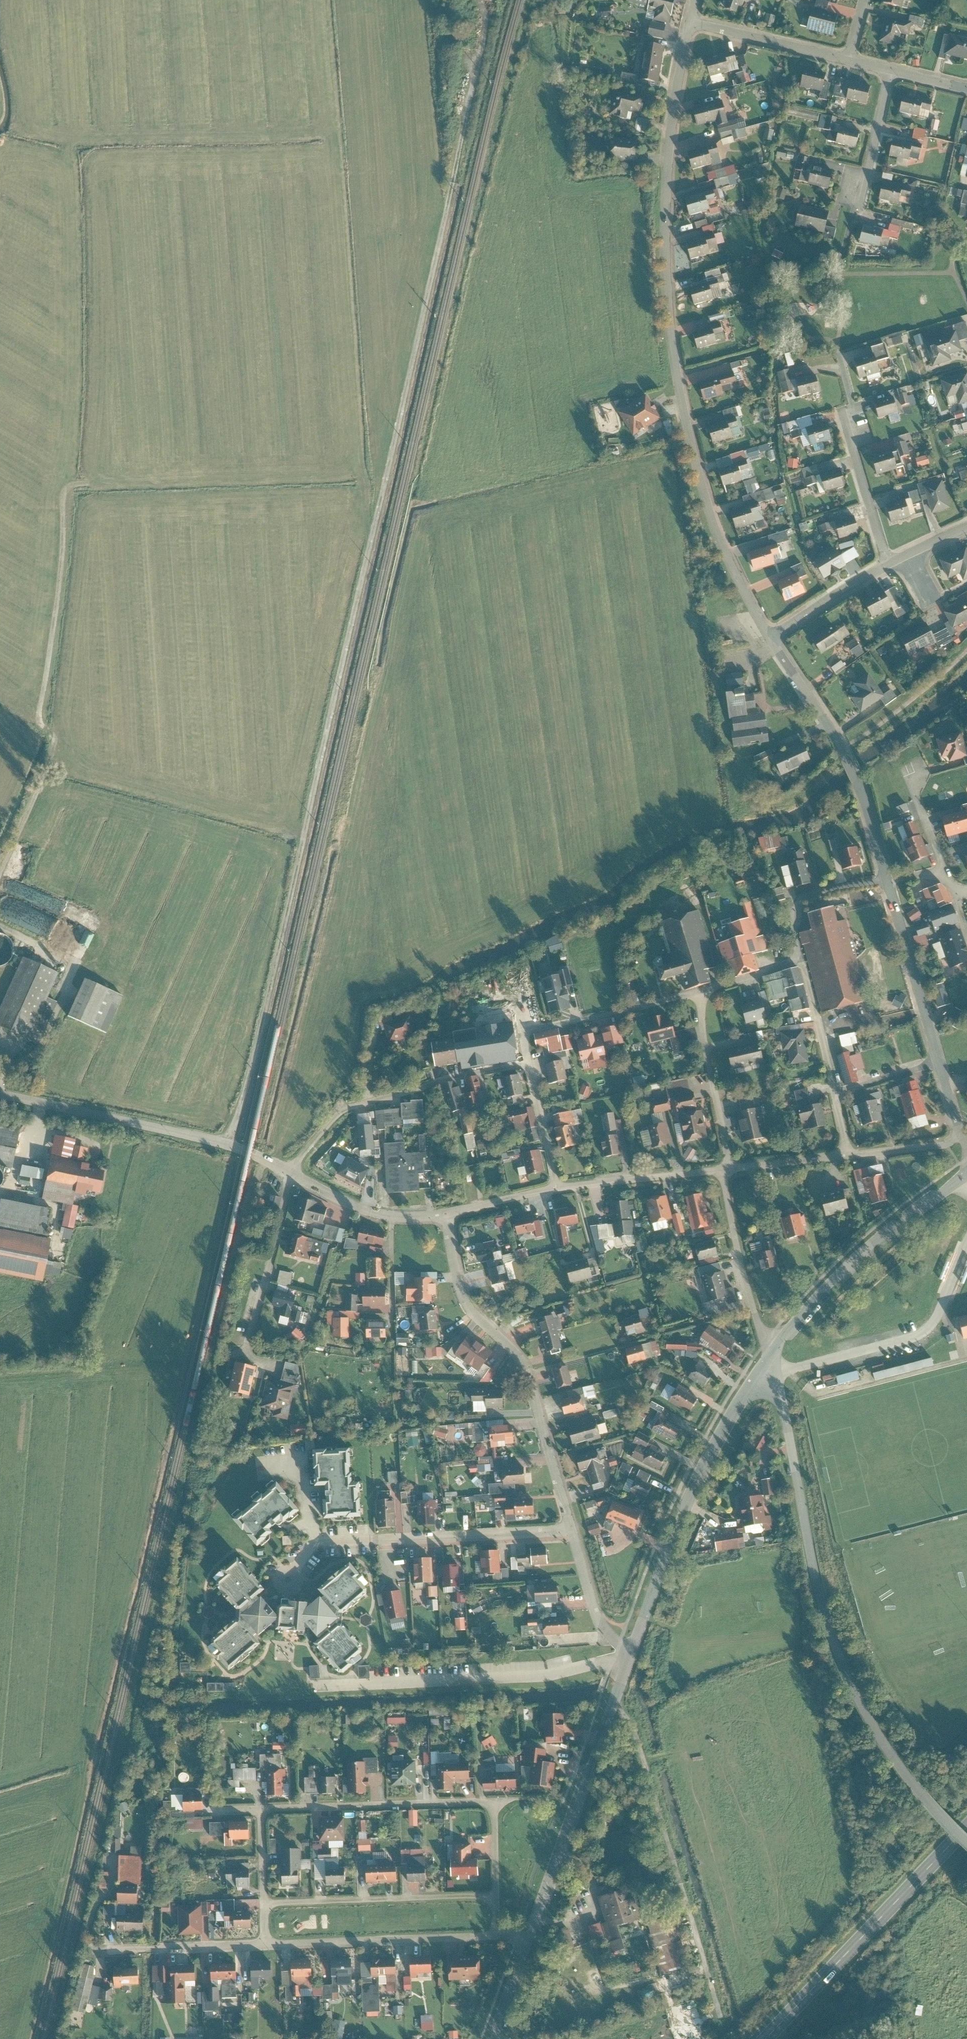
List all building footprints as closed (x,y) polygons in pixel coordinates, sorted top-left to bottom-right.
[(649,6),(645,19),(670,26),(677,0),(626,0),(649,6)] [(723,2),(727,3),(726,9),(737,12),(739,6),(744,7),(746,1),(751,2),(752,0),(723,0),(723,2)] [(882,2),(903,8),(905,0),(882,0),(882,2)] [(838,19),(810,13),(807,30),(834,35),(838,19)] [(764,25),(774,27),(776,15),(766,14),(764,25)] [(909,21),(886,16),(880,42),(900,47),(903,34),(911,36),(913,24),(925,27),(927,18),(910,15),(909,21)] [(950,35),(947,57),(966,60),(966,38),(950,35)] [(644,40),(641,59),(664,63),(668,44),(644,40)] [(744,52),(708,59),(711,75),(747,68),(744,52)] [(641,59),(637,78),(660,82),(664,63),(641,59)] [(827,73),(805,69),(800,90),(823,94),(827,73)] [(751,81),(748,70),(736,73),(738,83),(751,81)] [(867,102),(871,86),(850,81),(846,98),(867,102)] [(648,95),(616,89),(611,116),(628,119),(630,112),(644,114),(648,95)] [(934,99),(904,93),(900,113),(921,117),(923,109),(932,111),(934,99)] [(723,98),(694,106),(699,125),(716,121),(717,125),(729,122),(723,98)] [(837,116),(822,114),(819,129),(829,131),(827,143),(858,148),(861,131),(835,127),(837,116)] [(745,118),(736,119),(737,129),(746,128),(745,118)] [(651,121),(639,119),(636,131),(648,133),(651,121)] [(776,130),(765,127),(762,138),(773,141),(776,130)] [(929,133),(916,128),(913,138),(925,142),(929,133)] [(732,131),(719,133),(722,145),(735,142),(732,131)] [(638,138),(612,135),(609,157),(636,160),(638,138)] [(924,146),(894,139),(893,144),(890,156),(910,161),(912,152),(922,154),(924,146)] [(717,143),(688,150),(694,169),(722,162),(717,143)] [(812,159),(800,155),(796,169),(801,170),(798,181),(829,190),(834,176),(810,169),(812,159)] [(735,174),(727,176),(726,171),(711,175),(714,188),(737,182),(735,174)] [(876,198),(908,205),(912,187),(879,181),(876,198)] [(784,198),(786,189),(779,189),(777,197),(784,198)] [(717,194),(685,203),(690,219),(722,211),(717,194)] [(829,211),(799,203),(794,226),(823,233),(822,238),(835,241),(838,228),(825,225),(829,211)] [(886,229),(863,225),(860,243),(882,247),(884,237),(902,240),(904,226),(887,223),(886,229)] [(716,237),(686,244),(690,259),(719,252),(718,246),(725,244),(722,232),(716,234),(716,237)] [(781,259),(784,253),(775,249),(772,255),(781,259)] [(709,284),(690,289),(695,306),(723,298),(718,282),(725,280),(722,268),(706,273),(709,284)] [(733,295),(741,295),(740,284),(732,285),(733,295)] [(710,323),(724,318),(722,312),(708,316),(710,323)] [(954,325),(960,341),(966,339),(966,324),(966,321),(954,325)] [(721,322),(692,332),(698,348),(726,338),(721,322)] [(954,325),(923,334),(933,366),(953,360),(952,355),(963,351),(960,341),(954,325)] [(875,355),(854,360),(859,377),(881,372),(878,361),(889,358),(885,345),(873,348),(875,355)] [(943,379),(940,379),(946,398),(957,395),(960,404),(966,402),(966,371),(943,379)] [(735,374),(700,384),(705,399),(725,393),(723,386),(737,382),(735,374)] [(816,374),(786,381),(789,393),(799,391),(800,396),(820,391),(816,374)] [(645,394),(617,412),(632,436),(660,419),(645,394)] [(892,394),(873,400),(879,420),(889,417),(891,424),(901,421),(900,417),(912,413),(906,395),(894,399),(892,394)] [(738,416),(709,425),(714,442),(743,433),(738,416)] [(922,418),(912,418),(912,427),(922,427),(922,418)] [(789,423),(791,428),(799,425),(797,420),(789,423)] [(829,428),(807,434),(814,455),(826,451),(824,444),(833,441),(829,428)] [(801,430),(785,434),(787,441),(803,436),(801,430)] [(910,434),(894,439),(898,450),(900,457),(916,452),(910,434)] [(758,453),(769,451),(768,444),(757,445),(758,453)] [(898,450),(873,456),(878,475),(897,470),(896,466),(901,465),(900,457),(898,450)] [(928,456),(916,458),(918,467),(930,464),(928,456)] [(800,459),(789,458),(788,467),(799,468),(800,459)] [(748,461),(719,469),(723,486),(752,478),(748,461)] [(958,467),(960,480),(966,479),(966,465),(958,467)] [(846,486),(840,468),(820,474),(805,479),(807,487),(818,484),(821,494),(846,486)] [(942,475),(918,483),(920,490),(923,497),(927,495),(933,514),(953,508),(942,475)] [(782,488),(772,490),(775,501),(785,498),(782,488)] [(910,499),(886,505),(891,523),(917,516),(914,504),(923,502),(920,490),(908,493),(910,499)] [(752,505),(731,510),(736,530),(755,525),(756,530),(766,528),(764,519),(756,520),(753,510),(752,505)] [(761,508),(753,510),(756,520),(764,519),(761,508)] [(857,517),(819,524),(822,540),(860,532),(857,517)] [(778,544),(749,552),(754,572),(776,565),(775,561),(782,558),(778,544)] [(816,547),(808,552),(823,579),(847,566),(837,548),(821,556),(816,547)] [(940,560),(949,579),(961,573),(964,581),(966,579),(966,551),(966,550),(965,547),(940,560)] [(808,592),(802,579),(810,575),(804,562),(786,570),(789,577),(778,582),(787,601),(808,592)] [(884,590),(863,601),(873,620),(889,611),(904,603),(896,587),(885,593),(884,590)] [(945,611),(953,628),(966,621),(966,600),(945,611)] [(838,618),(811,636),(823,653),(849,634),(838,618)] [(927,624),(900,637),(910,656),(936,643),(932,635),(927,624)] [(947,628),(932,635),(936,643),(939,650),(954,643),(947,628)] [(857,641),(849,647),(854,655),(863,649),(857,641)] [(842,661),(831,668),(836,675),(847,667),(842,661)] [(870,672),(853,683),(860,693),(853,698),(862,712),(880,699),(884,705),(901,693),(893,681),(881,689),(870,672)] [(744,673),(725,674),(726,688),(745,686),(744,673)] [(747,691),(727,693),(729,719),(732,718),(749,717),(747,691)] [(749,717),(732,718),(734,746),(770,742),(767,715),(749,717)] [(936,739),(943,764),(963,759),(965,765),(966,765),(966,752),(961,732),(936,739)] [(803,743),(773,757),(782,776),(812,762),(803,743)] [(770,749),(753,757),(755,762),(772,754),(770,749)] [(907,802),(896,807),(899,815),(910,810),(907,802)] [(943,817),(947,838),(966,833),(966,811),(943,817)] [(915,821),(904,826),(909,839),(904,841),(912,863),(929,856),(915,821)] [(766,837),(767,847),(781,846),(781,836),(766,837)] [(828,840),(831,851),(840,849),(837,838),(828,840)] [(859,846),(839,851),(843,870),(863,866),(859,846)] [(805,860),(782,866),(788,889),(811,883),(805,860)] [(952,904),(944,884),(922,892),(929,912),(952,904)] [(835,906),(808,913),(812,930),(800,933),(821,1013),(868,1001),(847,920),(839,921),(835,906)] [(917,908),(907,916),(914,923),(923,916),(917,908)] [(700,910),(661,922),(674,964),(658,968),(662,982),(681,976),(686,991),(711,984),(707,971),(717,968),(700,910)] [(751,917),(728,924),(732,939),(718,943),(725,966),(732,964),(736,977),(760,970),(756,954),(768,950),(764,937),(758,938),(751,917)] [(928,922),(916,926),(919,936),(931,932),(928,922)] [(938,937),(940,942),(933,944),(939,962),(946,959),(949,969),(966,963),(966,950),(960,929),(938,937)] [(2,966),(7,963),(11,959),(13,953),(13,947),(11,941),(7,937),(1,934),(0,934),(0,966),(2,966)] [(559,935),(545,939),(550,953),(564,949),(559,935)] [(0,1007),(0,1027),(37,1044),(56,1001),(48,997),(59,974),(23,958),(0,1007)] [(572,966),(555,970),(557,977),(544,980),(546,987),(543,988),(550,1015),(572,1009),(567,988),(577,986),(572,966)] [(799,967),(763,976),(770,1002),(788,997),(792,1013),(810,1008),(799,967)] [(123,994),(84,978),(68,1017),(107,1033),(123,994)] [(946,982),(931,987),(938,1008),(953,1003),(946,982)] [(906,1000),(896,995),(892,1004),(902,1009),(906,1000)] [(763,1001),(741,1007),(745,1024),(767,1017),(763,1001)] [(508,1005),(463,1012),(465,1028),(511,1021),(508,1005)] [(663,1014),(652,1017),(653,1019),(645,1021),(651,1044),(671,1039),(677,1037),(676,1033),(672,1016),(664,1017),(663,1014)] [(412,1016),(383,1025),(390,1045),(418,1036),(412,1016)] [(584,1039),(576,1040),(580,1061),(608,1056),(606,1048),(626,1045),(622,1025),(601,1029),(602,1035),(595,1036),(594,1033),(584,1035),(584,1039)] [(454,1038),(429,1042),(433,1068),(460,1063),(461,1070),(518,1061),(513,1028),(480,1033),(479,1029),(453,1033),(454,1038)] [(697,1028),(676,1033),(677,1037),(671,1039),(675,1053),(688,1050),(686,1042),(699,1039),(697,1028)] [(560,1029),(534,1035),(537,1048),(548,1045),(550,1055),(565,1051),(560,1029)] [(845,1055),(835,1058),(844,1087),(859,1082),(851,1053),(856,1051),(854,1045),(859,1044),(855,1029),(839,1034),(845,1055)] [(805,1030),(781,1033),(784,1051),(789,1050),(791,1065),(809,1063),(805,1030)] [(748,1048),(728,1052),(731,1070),(764,1063),(761,1047),(765,1046),(763,1033),(745,1036),(748,1048)] [(566,1060),(546,1064),(551,1085),(570,1080),(566,1060)] [(633,1077),(634,1087),(646,1085),(644,1074),(633,1077)] [(479,1075),(465,1079),(469,1093),(465,1094),(468,1106),(479,1103),(477,1093),(483,1091),(479,1075)] [(522,1075),(499,1079),(502,1099),(525,1096),(522,1075)] [(912,1092),(900,1096),(910,1131),(930,1126),(917,1081),(909,1083),(912,1092)] [(462,1087),(454,1089),(453,1082),(443,1085),(451,1114),(459,1112),(468,1110),(462,1087)] [(592,1088),(583,1085),(580,1094),(589,1098),(592,1088)] [(697,1095),(682,1098),(684,1109),(699,1106),(697,1095)] [(412,1103),(402,1103),(402,1121),(425,1121),(425,1099),(412,1099),(412,1103)] [(880,1099),(858,1104),(863,1124),(885,1119),(880,1099)] [(671,1100),(652,1104),(654,1114),(662,1112),(673,1110),(671,1100)] [(823,1103),(797,1109),(801,1124),(809,1122),(811,1129),(829,1125),(823,1103)] [(535,1106),(503,1113),(506,1127),(525,1123),(529,1144),(542,1141),(535,1106)] [(581,1108),(553,1115),(560,1149),(583,1144),(578,1125),(585,1123),(581,1108)] [(680,1113),(686,1142),(709,1138),(703,1108),(680,1113)] [(762,1108),(737,1113),(743,1141),(768,1136),(762,1108)] [(468,1110),(459,1112),(470,1153),(479,1151),(468,1110)] [(662,1112),(651,1115),(653,1125),(664,1122),(662,1112)] [(615,1113),(601,1115),(603,1133),(618,1131),(615,1113)] [(653,1125),(647,1127),(648,1131),(652,1145),(652,1148),(673,1143),(668,1122),(664,1122),(653,1125)] [(376,1125),(358,1126),(359,1150),(378,1149),(376,1125)] [(0,1127),(0,1165),(12,1167),(18,1129),(0,1127)] [(648,1131),(641,1133),(644,1147),(652,1145),(648,1131)] [(54,1135),(42,1199),(66,1204),(62,1226),(74,1229),(78,1207),(73,1206),(75,1194),(83,1196),(84,1190),(98,1193),(103,1172),(88,1169),(92,1149),(73,1145),(74,1139),(54,1135)] [(618,1135),(602,1137),(605,1158),(622,1156),(618,1135)] [(406,1142),(385,1144),(388,1193),(421,1191),(420,1183),(432,1182),(431,1170),(426,1171),(425,1151),(407,1152),(406,1142)] [(689,1147),(684,1157),(691,1160),(696,1150),(689,1147)] [(542,1150),(523,1154),(526,1168),(519,1169),(521,1176),(527,1175),(528,1179),(548,1175),(542,1150)] [(371,1169),(340,1153),(335,1163),(342,1166),(338,1174),(362,1187),(371,1169)] [(864,1163),(853,1166),(861,1195),(867,1193),(870,1205),(891,1200),(881,1163),(866,1168),(864,1163)] [(44,1170),(22,1165),(20,1176),(30,1178),(27,1196),(38,1198),(44,1170)] [(844,1192),(823,1198),(828,1216),(849,1210),(844,1192)] [(703,1193),(685,1197),(690,1219),(708,1215),(703,1193)] [(283,1209),(286,1197),(276,1194),(273,1206),(283,1209)] [(668,1195),(646,1200),(651,1224),(653,1223),(668,1220),(674,1218),(668,1195)] [(317,1202),(300,1198),(294,1221),(313,1225),(314,1221),(324,1223),(327,1209),(316,1206),(317,1202)] [(47,1235),(52,1209),(0,1199),(0,1227),(47,1235)] [(632,1200),(611,1202),(613,1224),(614,1236),(623,1236),(635,1234),(632,1200)] [(576,1207),(556,1212),(559,1224),(555,1225),(559,1247),(570,1245),(565,1227),(580,1223),(576,1207)] [(680,1234),(689,1232),(685,1212),(676,1214),(680,1234)] [(803,1214),(781,1218),(785,1240),(808,1235),(803,1214)] [(533,1218),(515,1221),(518,1235),(536,1232),(533,1218)] [(668,1220),(653,1223),(655,1231),(669,1228),(668,1220)] [(613,1224),(592,1226),(595,1242),(614,1236),(613,1224)] [(346,1230),(327,1225),(323,1237),(343,1242),(346,1230)] [(717,1231),(715,1225),(707,1227),(710,1234),(717,1231)] [(42,1282),(50,1239),(0,1229),(0,1274),(42,1282)] [(386,1233),(362,1229),(359,1240),(359,1242),(383,1247),(386,1233)] [(330,1243),(290,1233),(285,1255),(319,1263),(321,1253),(327,1255),(330,1243)] [(635,1234),(623,1236),(624,1246),(636,1244),(635,1234)] [(359,1240),(347,1238),(343,1250),(357,1249),(359,1240)] [(764,1240),(753,1243),(755,1252),(766,1249),(764,1240)] [(715,1242),(697,1247),(701,1261),(719,1256),(715,1242)] [(647,1244),(638,1245),(640,1252),(648,1250),(647,1244)] [(495,1286),(509,1282),(504,1263),(514,1261),(512,1253),(503,1255),(501,1245),(466,1254),(468,1266),(489,1261),(495,1286)] [(527,1248),(518,1250),(520,1259),(530,1256),(527,1248)] [(777,1250),(757,1252),(757,1260),(762,1260),(762,1269),(778,1267),(777,1250)] [(385,1259),(367,1259),(367,1274),(367,1279),(385,1279),(385,1259)] [(587,1260),(566,1267),(571,1284),(592,1278),(587,1260)] [(723,1270),(701,1276),(709,1303),(731,1297),(723,1270)] [(294,1274),(280,1271),(277,1285),(292,1287),(294,1274)] [(691,1278),(689,1271),(675,1275),(677,1282),(691,1278)] [(367,1274),(357,1273),(355,1286),(365,1288),(367,1274)] [(432,1277),(415,1277),(415,1286),(407,1286),(407,1303),(433,1303),(433,1296),(438,1296),(438,1284),(432,1284),(432,1277)] [(298,1297),(276,1291),(271,1306),(283,1309),(279,1324),(288,1327),(298,1297)] [(363,1294),(345,1294),(345,1312),(359,1311),(359,1305),(387,1305),(387,1293),(363,1294)] [(438,1306),(411,1307),(412,1315),(420,1315),(420,1331),(439,1330),(438,1306)] [(345,1312),(328,1311),(328,1325),(333,1325),(333,1339),(349,1339),(349,1319),(358,1319),(359,1311),(345,1312)] [(539,1318),(543,1335),(559,1331),(555,1314),(539,1318)] [(641,1316),(623,1322),(628,1336),(646,1330),(641,1316)] [(387,1322),(367,1322),(366,1338),(387,1338),(387,1322)] [(734,1343),(709,1326),(700,1338),(726,1355),(734,1343)] [(298,1327),(293,1334),(301,1341),(307,1334),(298,1327)] [(543,1335),(547,1353),(563,1349),(559,1331),(543,1335)] [(492,1356),(467,1338),(461,1345),(457,1343),(447,1357),(475,1377),(477,1374),(484,1380),(491,1369),(485,1364),(492,1356)] [(703,1344),(667,1341),(666,1351),(702,1353),(703,1344)] [(643,1345),(625,1351),(629,1365),(647,1360),(643,1345)] [(433,1348),(425,1348),(426,1360),(444,1360),(443,1347),(441,1348),(433,1348)] [(258,1367),(236,1361),(229,1392),(250,1398),(258,1367)] [(303,1367),(286,1362),(282,1378),(268,1375),(259,1408),(276,1411),(282,1409),(283,1400),(293,1401),(303,1367)] [(577,1362),(576,1364),(575,1368),(587,1372),(589,1365),(577,1362)] [(714,1373),(697,1362),(689,1375),(706,1386),(714,1373)] [(569,1365),(552,1370),(558,1389),(575,1384),(569,1365)] [(863,1371),(841,1374),(843,1382),(864,1379),(863,1371)] [(840,1384),(838,1374),(826,1376),(828,1386),(840,1384)] [(700,1397),(678,1384),(668,1401),(691,1414),(700,1397)] [(594,1386),(584,1387),(586,1399),(597,1397),(594,1386)] [(488,1412),(488,1409),(504,1408),(504,1392),(471,1393),(471,1403),(474,1403),(475,1412),(488,1412)] [(582,1396),(561,1401),(565,1415),(586,1410),(582,1396)] [(683,1425),(661,1414),(653,1431),(675,1442),(683,1425)] [(597,1421),(569,1427),(574,1445),(602,1438),(601,1434),(608,1433),(606,1422),(598,1424),(597,1421)] [(309,1425),(290,1426),(290,1437),(309,1436),(309,1425)] [(509,1426),(490,1427),(491,1442),(491,1447),(500,1446),(515,1446),(514,1433),(510,1433),(509,1426)] [(491,1442),(490,1427),(471,1428),(472,1444),(491,1442)] [(763,1450),(771,1436),(761,1431),(753,1444),(763,1450)] [(652,1441),(638,1434),(633,1444),(637,1446),(631,1457),(660,1472),(667,1457),(649,1448),(652,1441)] [(500,1446),(491,1447),(492,1457),(501,1456),(500,1446)] [(350,1449),(314,1450),(315,1486),(328,1485),(329,1500),(324,1500),(324,1519),(361,1519),(360,1482),(351,1482),(350,1449)] [(599,1449),(577,1454),(581,1472),(587,1470),(591,1486),(607,1482),(599,1449)] [(616,1457),(608,1459),(611,1468),(618,1466),(616,1457)] [(631,1475),(635,1466),(625,1462),(621,1471),(631,1475)] [(526,1483),(526,1468),(502,1469),(503,1484),(517,1483),(526,1483)] [(399,1472),(388,1472),(389,1483),(399,1483),(399,1472)] [(653,1486),(635,1478),(629,1491),(647,1499),(653,1486)] [(774,1478),(762,1479),(764,1496),(775,1496),(774,1478)] [(300,1510),(276,1482),(232,1519),(256,1547),(272,1534),(269,1530),(281,1519),(285,1523),(300,1510)] [(517,1483),(503,1484),(489,1485),(489,1495),(518,1493),(517,1483)] [(423,1493),(423,1501),(417,1501),(417,1526),(437,1526),(437,1501),(435,1501),(435,1493),(423,1493)] [(610,1496),(588,1501),(589,1508),(612,1503),(610,1496)] [(764,1496),(740,1499),(744,1534),(773,1531),(770,1505),(765,1506),(764,1496)] [(395,1499),(377,1500),(378,1528),(396,1528),(395,1499)] [(506,1515),(534,1514),(534,1499),(513,1500),(514,1506),(506,1507),(506,1515)] [(642,1514),(613,1502),(602,1529),(613,1534),(617,1524),(635,1531),(642,1514)] [(744,1532),(715,1537),(717,1552),(746,1548),(744,1534),(744,1532)] [(295,1535),(286,1535),(287,1545),(296,1544),(295,1535)] [(547,1547),(532,1548),(532,1557),(512,1557),(512,1570),(519,1570),(519,1565),(548,1564),(547,1547)] [(500,1550),(481,1552),(482,1561),(482,1575),(502,1575),(500,1550)] [(434,1558),(414,1560),(416,1584),(427,1583),(436,1583),(434,1558)] [(240,1559),(215,1580),(240,1611),(240,1621),(209,1648),(229,1671),(261,1643),(256,1638),(275,1622),(275,1631),(305,1632),(305,1624),(319,1640),(314,1645),(338,1673),(364,1651),(342,1625),(342,1615),(370,1591),(347,1565),(318,1590),(322,1596),(305,1610),(306,1603),(278,1602),(277,1616),(261,1596),(267,1591),(240,1559)] [(460,1565),(442,1565),(443,1588),(461,1587),(460,1565)] [(537,1585),(527,1585),(527,1614),(552,1614),(552,1604),(559,1604),(559,1585),(537,1585)] [(438,1587),(427,1587),(427,1589),(427,1598),(438,1598),(438,1587)] [(403,1591),(382,1594),(387,1622),(391,1622),(392,1630),(406,1628),(404,1619),(408,1618),(403,1591)] [(465,1593),(455,1593),(456,1603),(466,1602),(465,1593)] [(440,1610),(440,1599),(429,1599),(429,1610),(440,1610)] [(479,1603),(470,1607),(473,1615),(483,1610),(479,1603)] [(466,1619),(456,1620),(456,1631),(467,1631),(466,1619)] [(570,1622),(544,1622),(544,1625),(538,1625),(538,1619),(529,1619),(529,1625),(523,1626),(523,1637),(570,1635),(570,1622)] [(410,1642),(394,1643),(395,1655),(411,1654),(410,1642)] [(194,1671),(193,1662),(184,1662),(185,1671),(194,1671)] [(313,1665),(314,1678),(324,1677),(323,1665),(313,1665)] [(211,1691),(227,1690),(227,1682),(210,1683),(211,1691)] [(407,1714),(388,1714),(388,1727),(407,1727),(407,1714)] [(565,1714),(544,1715),(545,1744),(566,1743),(565,1714)] [(445,1729),(453,1729),(453,1716),(445,1716),(445,1729)] [(493,1736),(483,1742),(488,1751),(498,1745),(493,1736)] [(399,1737),(389,1737),(389,1748),(400,1748),(399,1737)] [(287,1742),(276,1742),(273,1742),(273,1751),(287,1751),(287,1742)] [(546,1750),(527,1748),(525,1762),(531,1762),(528,1786),(554,1789),(557,1764),(545,1762),(546,1750)] [(417,1766),(417,1777),(437,1777),(437,1765),(437,1753),(424,1753),(424,1766),(417,1766)] [(282,1754),(262,1755),(265,1797),(289,1795),(287,1769),(283,1770),(282,1754)] [(497,1768),(496,1757),(486,1757),(486,1769),(497,1768)] [(417,1761),(391,1761),(391,1787),(417,1787),(417,1777),(417,1766),(417,1761)] [(367,1764),(347,1764),(346,1795),(366,1795),(366,1788),(370,1788),(371,1779),(367,1779),(367,1764)] [(516,1764),(498,1765),(498,1777),(483,1777),(483,1790),(516,1790),(516,1764)] [(470,1765),(437,1765),(437,1777),(437,1794),(452,1794),(452,1781),(471,1781),(470,1765)] [(309,1777),(299,1777),(299,1795),(337,1795),(337,1778),(321,1778),(321,1767),(309,1767),(309,1777)] [(257,1769),(233,1769),(233,1781),(257,1781),(257,1769)] [(203,1793),(171,1795),(172,1808),(177,1808),(177,1813),(204,1811),(203,1793)] [(127,1801),(117,1805),(120,1813),(130,1810),(127,1801)] [(418,1811),(410,1811),(410,1828),(418,1828),(418,1811)] [(348,1819),(320,1819),(320,1842),(348,1842),(348,1819)] [(204,1820),(187,1820),(187,1833),(204,1832),(204,1820)] [(226,1822),(209,1822),(209,1836),(224,1836),(224,1847),(233,1847),(233,1841),(251,1841),(251,1823),(230,1823),(230,1830),(226,1830),(226,1822)] [(130,1840),(130,1856),(143,1857),(143,1840),(130,1840)] [(366,1841),(359,1841),(358,1852),(371,1853),(372,1841),(366,1841)] [(475,1858),(475,1843),(452,1844),(454,1861),(450,1861),(451,1882),(484,1882),(483,1859),(475,1858)] [(301,1849),(282,1850),(282,1886),(301,1886),(301,1871),(311,1871),(311,1862),(302,1862),(301,1849)] [(326,1862),(327,1886),(347,1886),(346,1868),(341,1868),(341,1849),(321,1850),(318,1850),(319,1862),(326,1862)] [(130,1856),(120,1856),(118,1885),(141,1887),(143,1857),(130,1856)] [(425,1861),(408,1861),(408,1875),(425,1874),(425,1861)] [(397,1867),(366,1868),(367,1884),(397,1883),(397,1867)] [(251,1871),(227,1870),(227,1887),(250,1888),(251,1871)] [(632,1888),(599,1898),(606,1922),(586,1928),(593,1951),(623,1942),(619,1927),(642,1921),(632,1888)] [(138,1890),(118,1889),(118,1905),(138,1905),(138,1890)] [(236,1901),(208,1900),(208,1913),(216,1913),(216,1922),(234,1922),(234,1929),(251,1930),(251,1913),(236,1913),(236,1901)] [(203,1905),(177,1906),(178,1935),(203,1935),(203,1905)] [(144,1910),(119,1909),(117,1932),(143,1933),(144,1910)] [(658,1944),(665,1972),(689,1966),(685,1949),(686,1949),(681,1928),(662,1933),(664,1942),(658,1944)] [(433,1958),(410,1958),(410,1979),(419,1979),(419,1974),(433,1974),(433,1958)] [(482,1959),(449,1961),(450,1981),(460,1981),(460,1987),(471,1987),(471,1981),(483,1980),(482,1959)] [(313,1961),(293,1961),(293,1970),(283,1970),(282,2002),(292,2003),(293,1998),(313,1998),(313,1961)] [(398,1961),(373,1961),(361,1961),(362,1985),(372,1984),(372,1978),(379,1978),(380,1993),(403,1993),(403,1976),(398,1976),(398,1961)] [(352,1963),(333,1963),(334,1986),(322,1986),(322,2000),(338,2000),(338,1983),(353,1982),(352,1963)] [(96,1967),(82,1964),(74,1998),(89,2001),(96,1967)] [(236,1964),(212,1964),(212,1980),(236,1980),(236,1964)] [(272,1964),(250,1964),(250,1978),(272,1978),(272,1964)] [(169,1966),(153,1967),(154,1983),(170,1983),(170,1972),(169,1966)] [(139,1968),(113,1967),(113,1986),(138,1986),(139,1968)] [(196,1971),(170,1972),(171,2007),(186,2006),(185,1982),(196,1982),(196,1971)] [(238,1986),(222,1986),(222,2002),(238,2002),(238,1986)] [(219,2013),(219,1988),(203,1988),(203,2013),(219,2013)] [(404,2013),(404,2005),(395,2005),(395,2013),(404,2013)]
